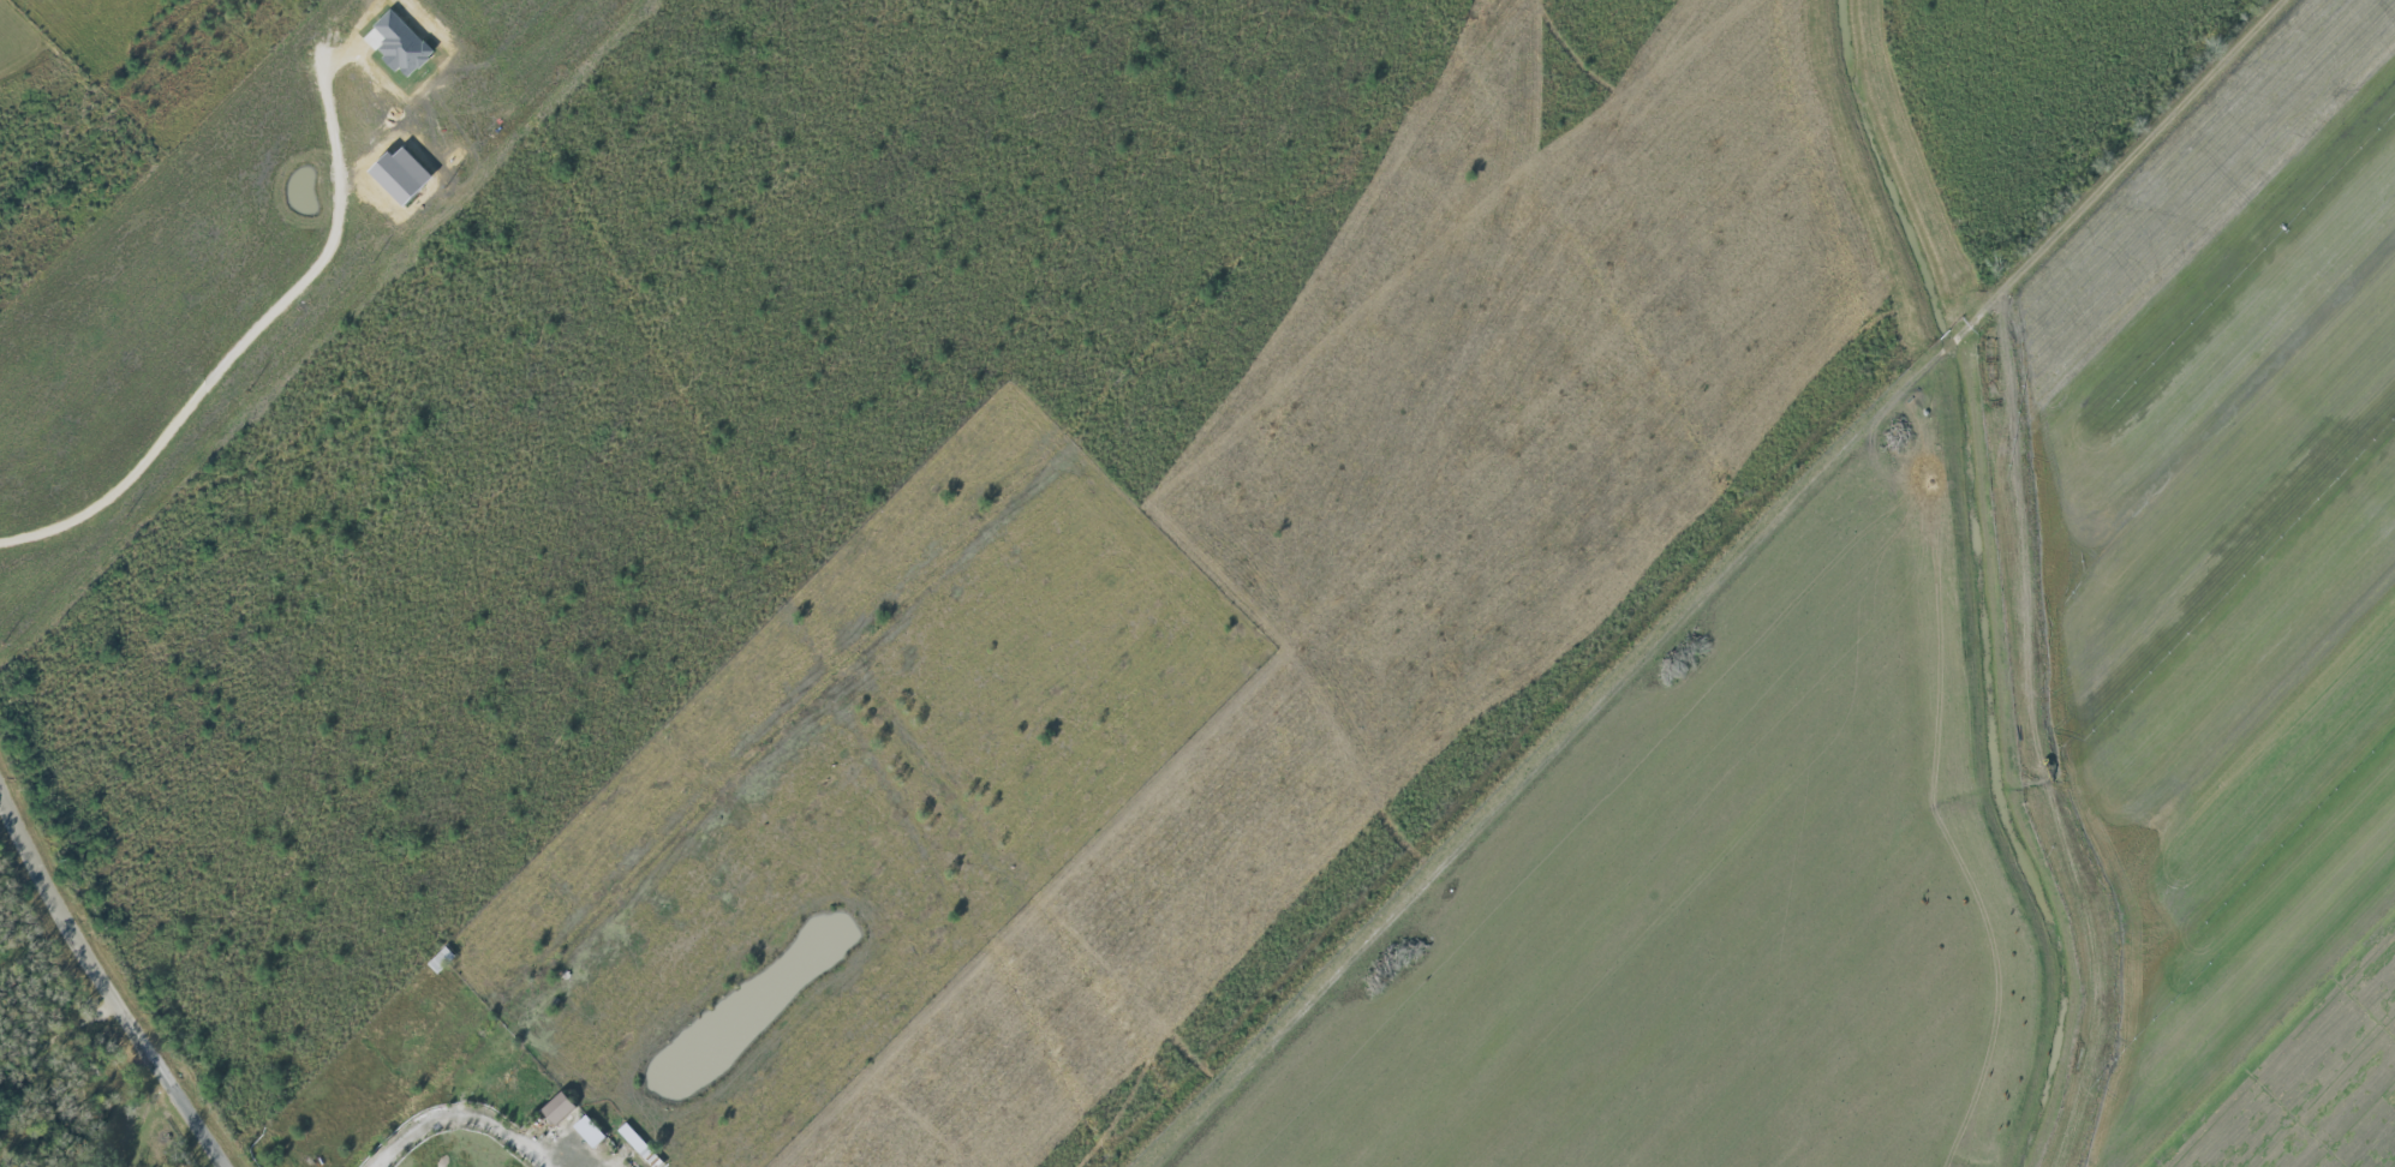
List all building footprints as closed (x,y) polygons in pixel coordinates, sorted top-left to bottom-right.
[(579,1109),(567,1091),(544,1107),(555,1124),(579,1109)]
